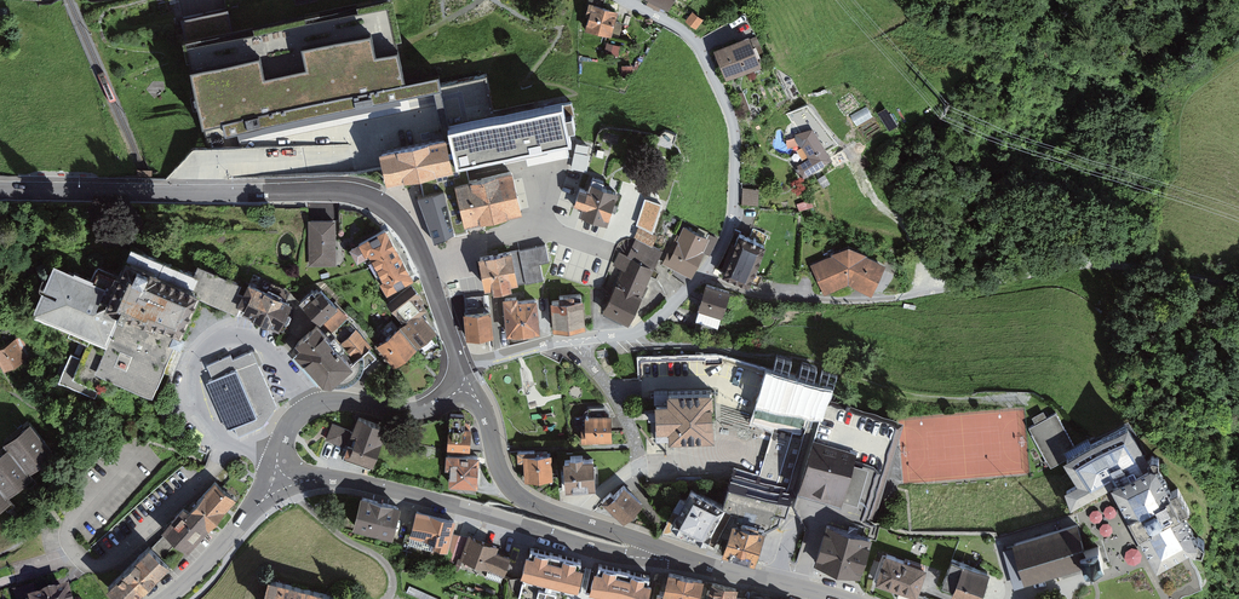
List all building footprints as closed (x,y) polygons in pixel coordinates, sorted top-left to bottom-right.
[(195,69),(270,54),(274,74),(318,66),(315,46),(382,33),(386,53),(412,48),(403,0),(387,0),(238,28),(189,37),(195,69)] [(673,11),(679,0),(652,0),(673,11)] [(592,16),(588,28),(615,37),(624,10),(594,1),(589,15),(592,16)] [(185,18),(189,37),(238,28),(234,9),(185,18)] [(706,18),(696,11),(688,21),(699,28),(706,18)] [(270,54),(195,69),(209,142),(422,101),(420,91),(412,48),(386,53),(382,33),(315,46),(318,66),(274,74),(270,54)] [(757,33),(719,49),(731,78),(769,63),(757,33)] [(623,46),(609,43),(606,57),(620,60),(623,46)] [(214,177),(348,174),(391,165),(387,148),(461,133),(459,124),(500,116),(493,77),(420,91),(422,101),(209,142),(210,149),(197,149),(169,178),(214,177)] [(752,108),(745,91),(735,95),(742,112),(752,108)] [(461,133),(387,148),(391,165),(395,184),(427,177),(462,170),(460,165),(509,155),(510,161),(555,152),(554,144),(582,139),(580,127),(586,126),(583,112),(578,113),(575,101),(500,116),(459,124),(461,133)] [(853,113),(859,123),(874,114),(868,104),(853,113)] [(800,137),(812,157),(797,166),(804,177),(835,159),(817,127),(800,137)] [(597,145),(583,142),(577,167),(592,170),(597,145)] [(464,181),(462,181),(464,188),(468,207),(471,223),(530,210),(521,168),(464,181)] [(427,177),(430,190),(445,186),(446,192),(450,211),(454,227),(463,225),(471,223),(468,207),(464,188),(462,181),(464,181),(462,170),(427,177)] [(595,188),(588,186),(583,202),(589,204),(587,212),(615,222),(626,189),(611,184),(612,180),(601,177),(600,180),(598,179),(595,188)] [(450,211),(446,192),(445,186),(430,190),(420,192),(432,246),(457,241),(454,227),(450,211)] [(762,188),(745,187),(743,205),(761,206),(762,188)] [(339,220),(314,220),(313,264),(338,265),(339,220)] [(681,233),(666,263),(695,277),(707,253),(711,255),(720,236),(712,232),(711,235),(688,224),(683,234),(681,233)] [(627,268),(607,310),(635,323),(648,295),(646,295),(668,248),(658,244),(663,233),(644,225),(639,236),(640,237),(632,254),(624,251),(618,264),(627,268)] [(385,281),(391,292),(420,276),(392,226),(384,231),(385,232),(376,237),(375,235),(354,247),(362,262),(375,254),(388,279),(385,281)] [(770,243),(745,233),(729,274),(755,283),(770,243)] [(551,244),(521,250),(527,280),(521,281),(522,284),(548,278),(544,262),(554,260),(551,244)] [(253,287),(205,266),(201,275),(138,247),(119,288),(63,262),(42,308),(89,330),(66,381),(101,397),(111,374),(158,395),(196,314),(204,297),(241,314),(243,310),(253,287)] [(890,264),(857,247),(814,264),(828,296),(856,284),(875,293),(890,264)] [(520,248),(486,255),(492,287),(501,285),(502,290),(519,286),(518,282),(521,281),(527,280),(521,250),(520,248)] [(408,322),(381,345),(399,366),(442,330),(426,312),(432,307),(423,297),(427,293),(416,280),(391,302),(408,322)] [(300,300),(256,281),(253,287),(243,310),(266,321),(286,329),(300,300)] [(736,292),(712,285),(701,320),(726,328),(736,292)] [(326,288),(309,305),(326,323),(335,332),(353,315),(326,288)] [(492,293),(469,296),(473,338),(499,335),(496,309),(493,309),(492,293)] [(565,300),(556,301),(559,329),(592,326),(589,298),(581,299),(581,293),(565,295),(565,300)] [(524,295),(509,296),(512,334),(547,332),(544,298),(525,299),(524,295)] [(326,323),(300,348),(336,386),(363,361),(361,359),(345,342),(335,332),(326,323)] [(360,328),(345,342),(361,359),(376,344),(360,328)] [(0,350),(0,357),(8,371),(31,358),(20,339),(0,350)] [(237,426),(241,436),(253,431),(265,426),(273,415),(281,405),(263,360),(259,351),(238,359),(237,356),(222,362),(213,366),(218,378),(213,380),(216,390),(227,417),(232,429),(237,426)] [(701,356),(642,361),(643,375),(702,370),(701,356)] [(821,388),(777,374),(762,420),(805,434),(821,388)] [(679,402),(666,402),(667,431),(679,431),(680,441),(725,440),(724,390),(679,391),(679,402)] [(909,423),(831,401),(804,496),(882,518),(909,423)] [(1064,412),(1036,426),(1056,465),(1074,456),(1089,484),(1074,492),(1082,507),(1125,485),(1168,568),(1215,544),(1171,460),(1159,467),(1136,424),(1084,450),(1064,412)] [(618,415),(591,416),(592,442),(619,441),(618,415)] [(365,417),(359,431),(338,424),(333,440),(354,447),(351,456),(380,466),(394,427),(365,417)] [(58,452),(36,421),(10,440),(14,445),(32,470),(58,452)] [(471,429),(449,427),(447,450),(469,452),(471,429)] [(14,445),(0,456),(0,480),(12,497),(38,478),(32,470),(14,445)] [(556,454),(529,455),(530,481),(557,480),(556,454)] [(480,457),(450,456),(449,488),(479,489),(480,457)] [(176,457),(156,473),(163,481),(183,465),(176,457)] [(603,459),(571,460),(571,487),(603,486),(603,459)] [(240,499),(219,479),(170,529),(191,549),(240,499)] [(0,480),(0,512),(15,501),(12,497),(0,480)] [(647,503),(631,485),(611,502),(627,520),(647,503)] [(725,512),(785,522),(790,495),(730,485),(725,512)] [(725,506),(691,489),(686,500),(681,498),(675,510),(680,513),(672,529),(705,546),(725,506)] [(402,508),(365,498),(356,531),(393,541),(402,508)] [(455,522),(417,512),(410,539),(448,549),(455,522)] [(779,531),(742,518),(730,549),(768,562),(779,531)] [(1087,524),(1020,544),(1022,549),(1031,582),(1093,564),(1095,571),(1114,566),(1109,548),(1095,552),(1087,524)] [(884,540),(838,525),(826,561),(873,576),(884,540)] [(498,547),(471,537),(462,562),(504,576),(511,557),(497,552),(498,547)] [(154,544),(111,585),(124,598),(137,598),(174,564),(154,544)] [(552,589),(554,584),(580,590),(588,560),(531,546),(523,576),(548,582),(547,588),(540,586),(537,597),(546,598),(556,598),(558,591),(552,589)] [(1031,582),(1022,549),(1010,552),(1020,590),(1026,588),(1032,586),(1031,582)] [(935,568),(897,554),(886,583),(925,597),(935,568)] [(952,560),(941,590),(953,594),(952,598),(955,598),(979,598),(989,574),(952,560)] [(621,598),(622,598),(648,598),(654,577),(599,563),(592,591),(616,597),(615,598),(621,598)] [(670,574),(664,598),(700,598),(704,582),(670,574)] [(277,579),(272,598),(343,598),(344,596),(277,579)] [(717,582),(712,598),(752,598),(754,593),(717,582)]
